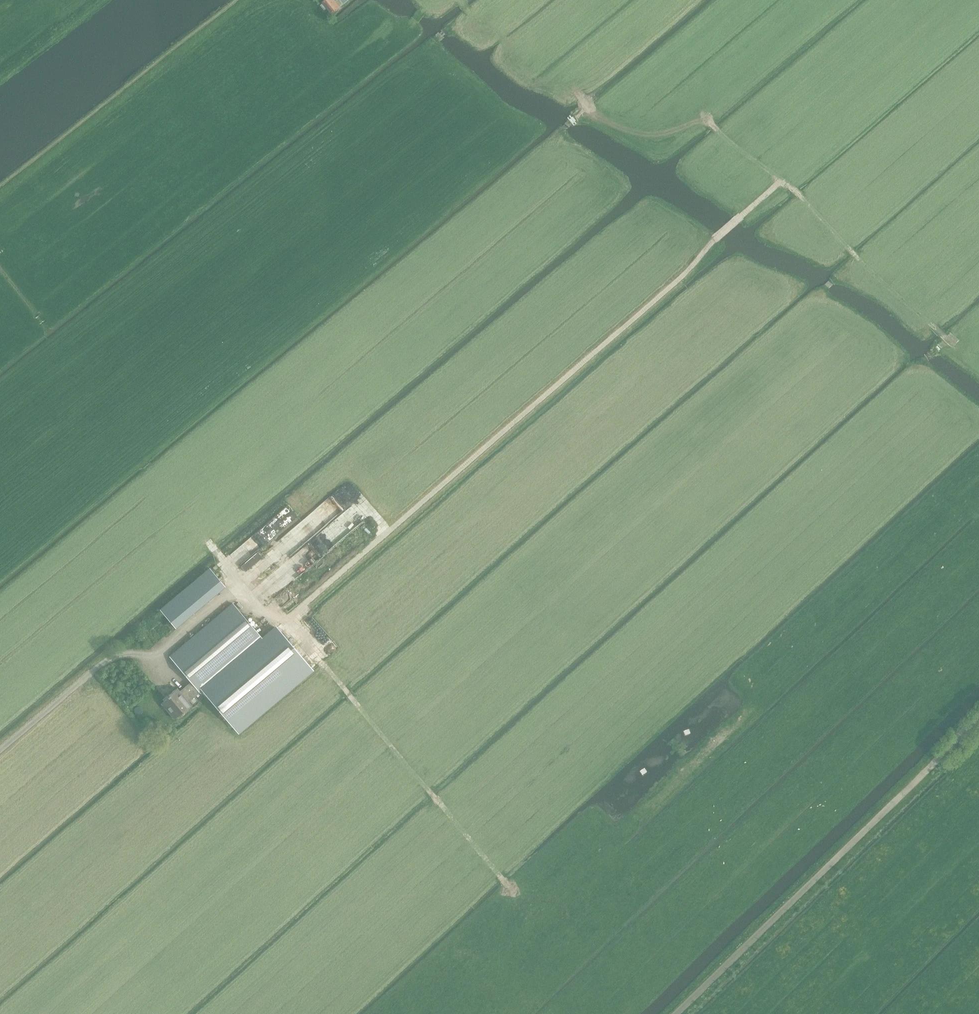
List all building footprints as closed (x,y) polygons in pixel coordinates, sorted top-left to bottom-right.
[(323,2),(332,13),(340,7),(349,0),(325,0),(323,2)] [(326,546),(331,550),(364,518),(351,505),(329,526),(338,535),(326,546)] [(225,586),(210,567),(161,609),(176,627),(225,586)] [(281,601),(285,597),(288,600),(292,596),(286,589),(277,597),(281,601)] [(172,695),(162,703),(174,718),(182,712),(183,713),(192,705),(189,701),(200,692),(201,692),(204,690),(209,695),(211,697),(213,700),(214,701),(239,731),(312,669),(287,639),(281,633),(277,628),(264,640),(233,603),(170,656),(193,683),(182,692),(177,688),(170,694),(172,695)]
